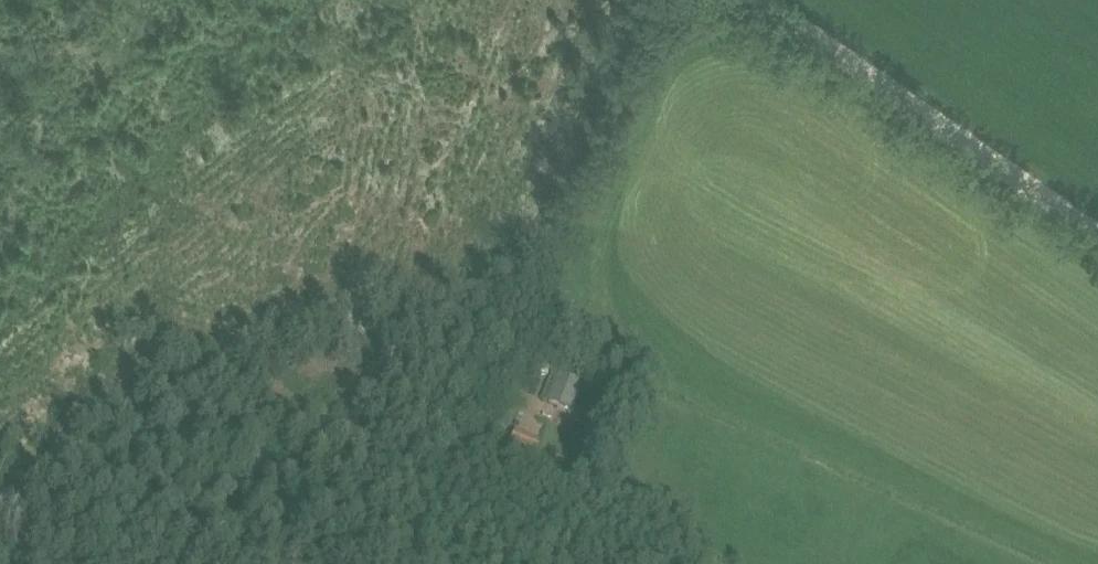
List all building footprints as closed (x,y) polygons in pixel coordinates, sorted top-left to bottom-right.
[(544,412),(548,404),(557,379),(535,371),(523,403),(544,412)]
